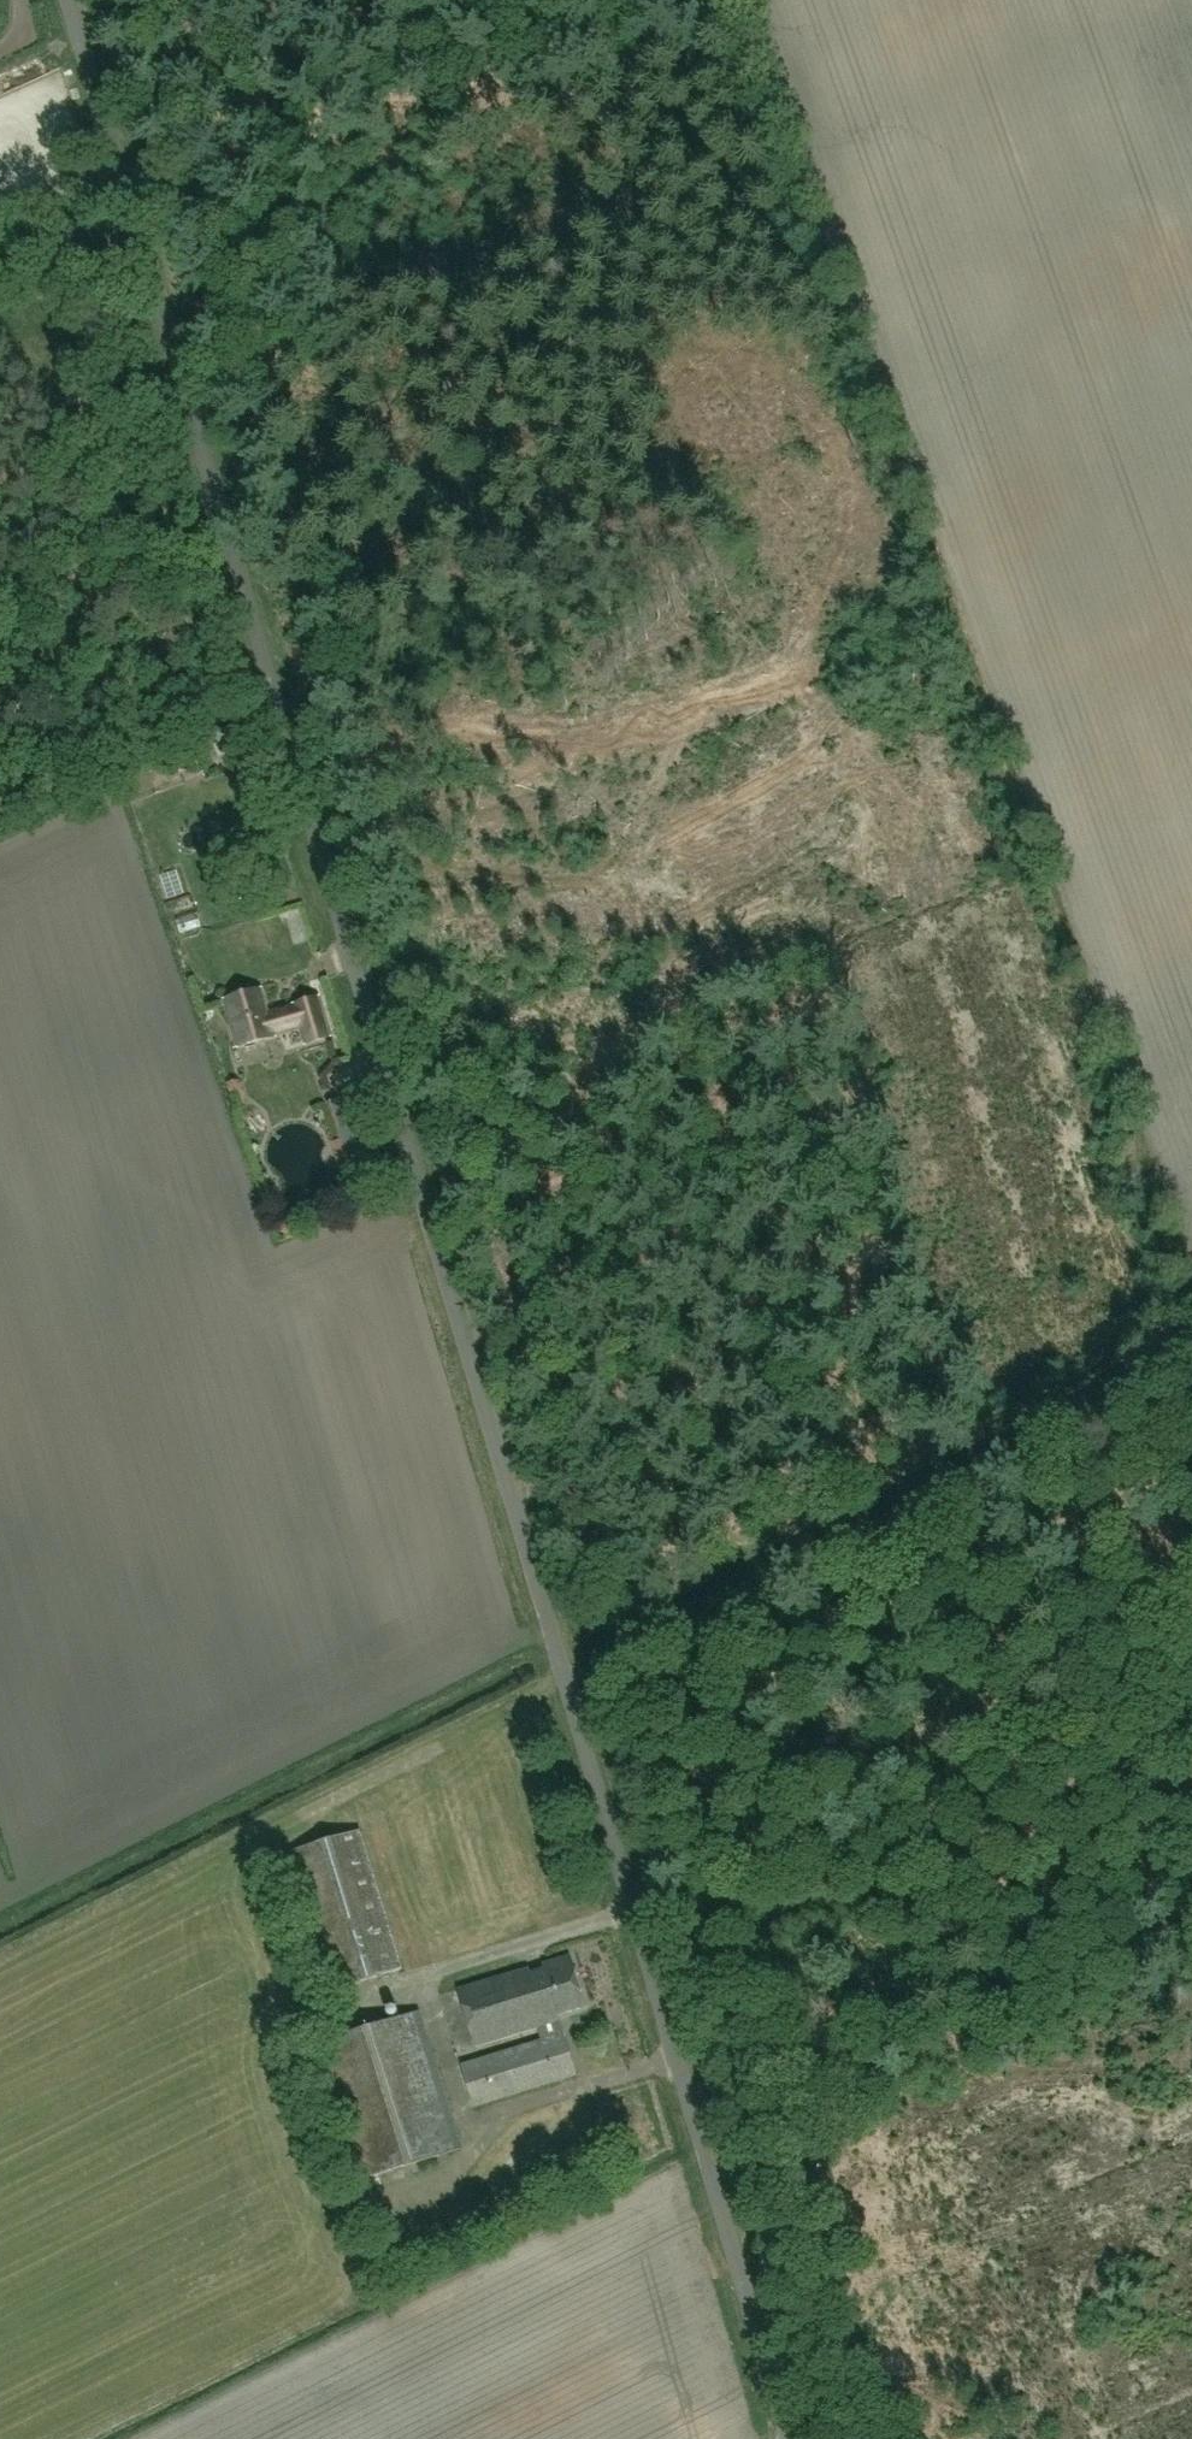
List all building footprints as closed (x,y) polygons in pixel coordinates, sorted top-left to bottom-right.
[(57,267),(72,263),(66,243),(51,247),(57,267)] [(225,1000),(239,1047),(301,1028),(306,1044),(331,1036),(319,998),(269,1013),(262,989),(225,1000)] [(383,1184),(368,1135),(355,1091),(334,1098),(363,1190),(383,1184)] [(335,1989),(403,1968),(361,1830),(293,1851),(335,1989)] [(559,2015),(587,2006),(571,1954),(458,1989),(476,2047),(561,2021),(559,2015)] [(357,2181),(463,2148),(421,2011),(314,2044),(357,2181)] [(474,2107),(577,2075),(564,2033),(461,2065),(474,2107)]
